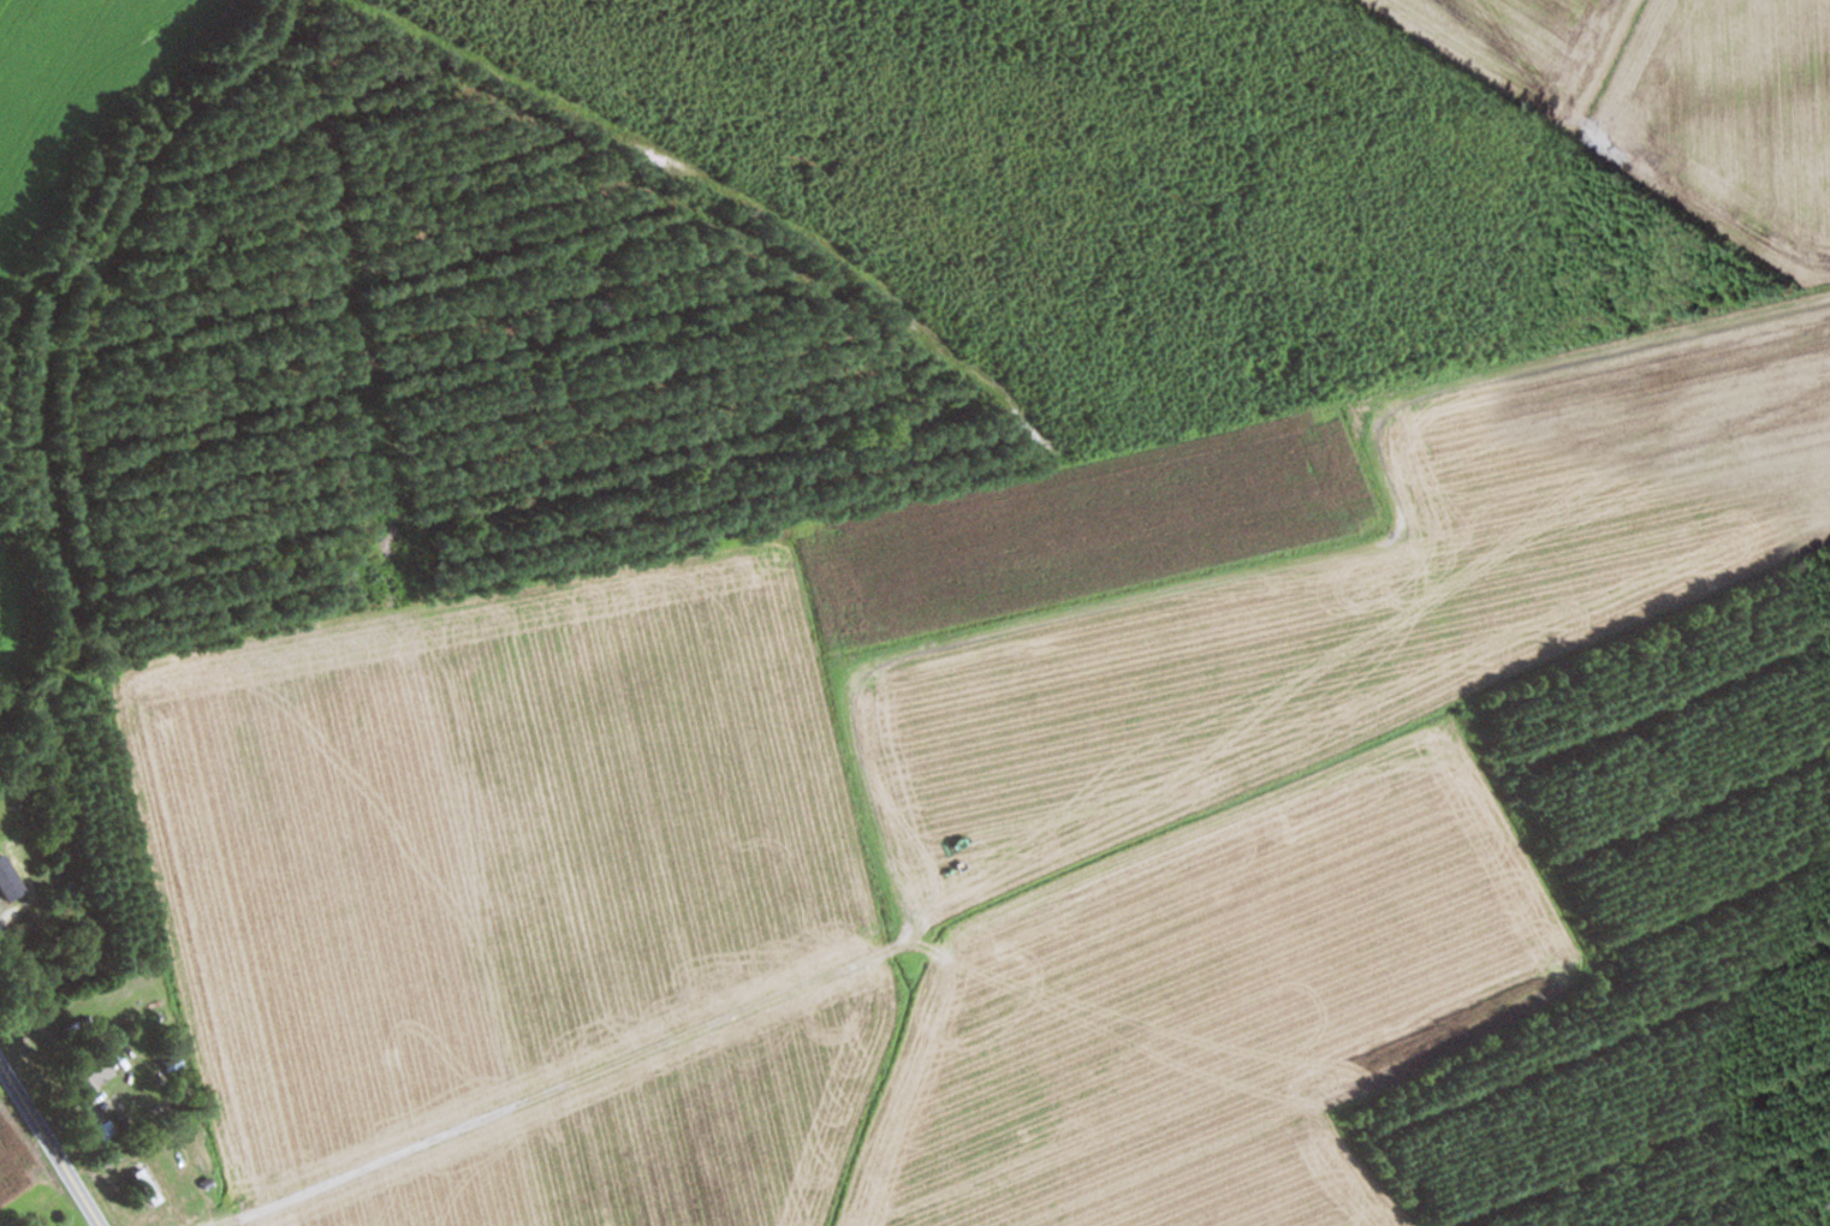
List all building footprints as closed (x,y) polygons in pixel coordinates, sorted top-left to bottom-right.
[(37,883),(20,850),(3,858),(20,891),(37,883)] [(65,979),(61,965),(44,970),(48,984),(65,979)] [(169,1072),(185,1066),(181,1054),(165,1061),(169,1072)] [(83,1081),(86,1094),(95,1092),(92,1079),(83,1081)] [(165,1199),(145,1168),(134,1175),(154,1206),(165,1199)]
